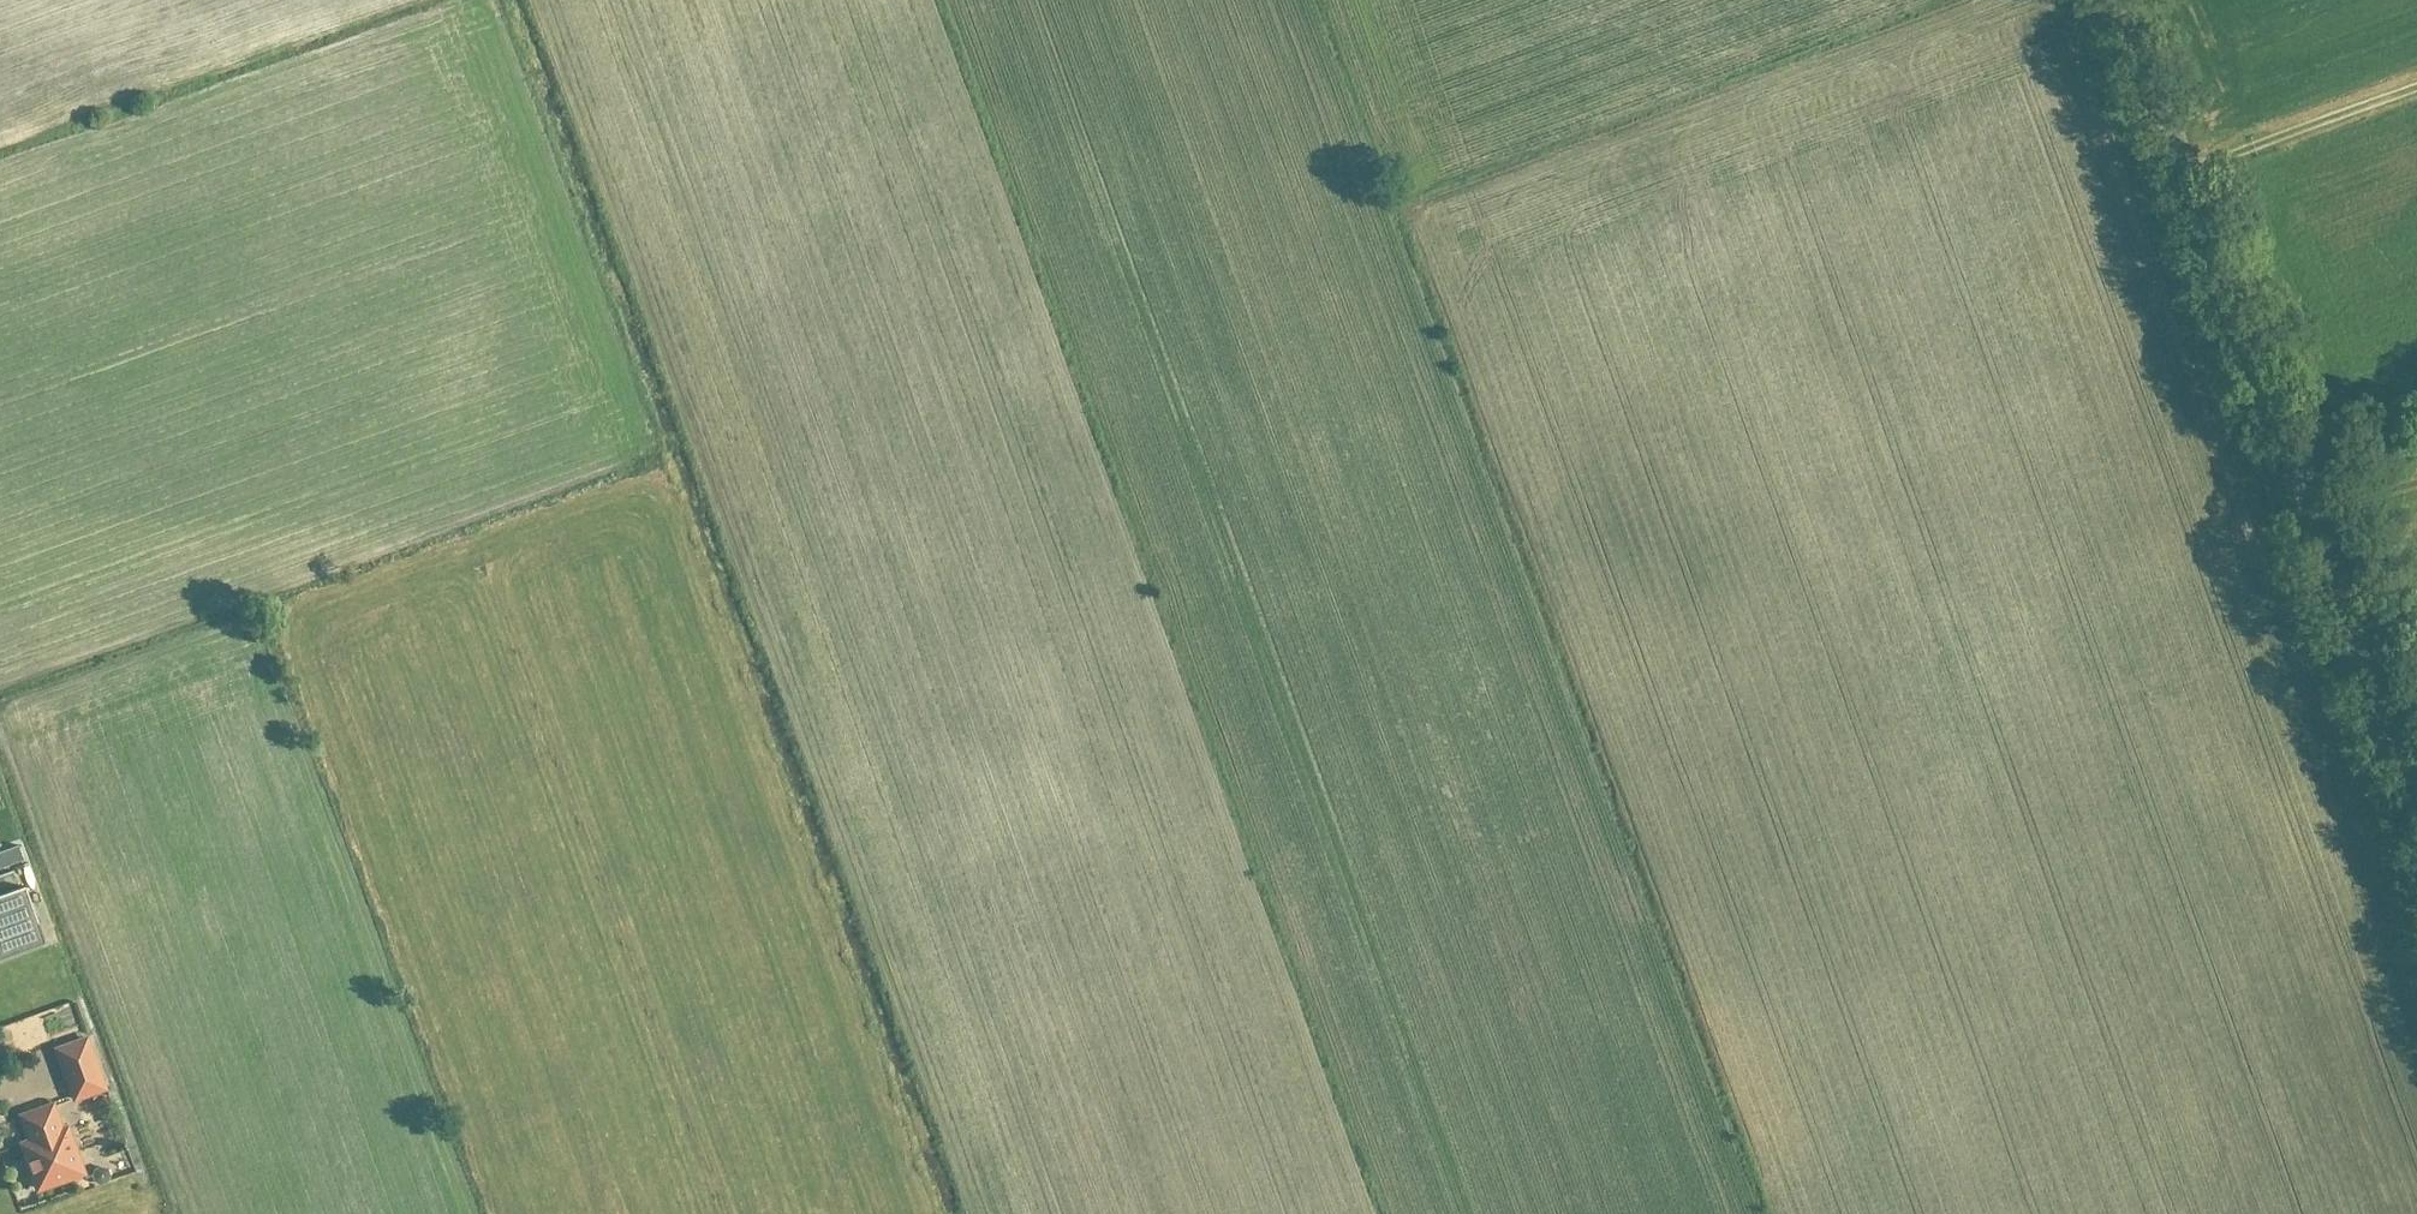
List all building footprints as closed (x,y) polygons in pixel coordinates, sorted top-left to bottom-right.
[(0,852),(0,869),(22,861),(17,846),(0,852)] [(44,943),(24,887),(18,889),(12,871),(0,876),(0,959),(44,943)] [(86,1084),(90,1095),(104,1090),(86,1040),(56,1051),(70,1090),(86,1084)] [(86,1084),(70,1090),(73,1101),(90,1095),(86,1084)] [(30,1143),(21,1146),(38,1191),(82,1174),(66,1130),(60,1132),(51,1107),(22,1118),(30,1143)] [(93,1170),(90,1176),(93,1183),(100,1186),(107,1183),(110,1177),(107,1170),(100,1167),(93,1170)]
